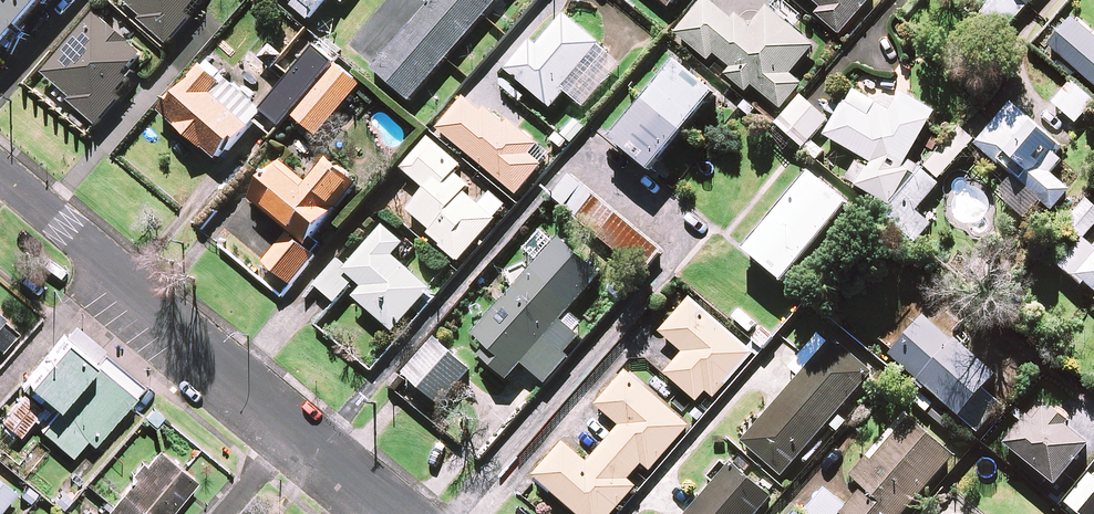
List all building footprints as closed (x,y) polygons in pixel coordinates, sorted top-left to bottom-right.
[(0,45),(40,0),(0,0),(0,44),(0,45)] [(144,18),(141,22),(169,46),(194,18),(189,14),(202,0),(124,0),(144,18)] [(318,13),(329,0),(304,0),(318,13)] [(377,71),(412,102),(501,0),(438,0),(377,71)] [(670,8),(677,0),(660,0),(670,8)] [(708,0),(679,35),(711,61),(716,54),(734,69),(729,76),(748,93),(754,86),(783,109),(803,85),(792,75),(815,47),(768,9),(749,33),(708,0)] [(823,9),(817,16),(841,37),(874,0),(813,0),(823,9)] [(982,15),(1006,35),(1036,0),(995,0),(982,15)] [(149,59),(97,15),(46,75),(74,99),(71,102),(99,126),(123,99),(118,95),(149,59)] [(623,64),(568,16),(541,47),(535,42),(510,71),(553,109),(567,93),(584,108),(623,64)] [(1075,20),(1052,47),(1093,84),(1093,36),(1075,20)] [(363,86),(318,47),(287,84),(242,46),(220,72),(209,62),(164,114),(221,162),(255,122),(275,138),(295,115),(320,137),(363,86)] [(717,98),(678,65),(616,139),(655,172),(717,98)] [(1073,83),(1055,104),(1078,124),(1093,105),(1093,101),(1073,83)] [(936,114),(884,84),(871,106),(852,95),(828,137),(873,163),(859,187),(892,206),(916,165),(909,161),(936,114)] [(548,160),(470,95),(441,129),(518,195),(548,160)] [(830,121),(803,97),(778,124),(805,148),(830,121)] [(1061,147),(1014,105),(978,145),(1014,177),(999,194),(1027,219),(1043,201),(1054,211),(1072,192),(1052,174),(1064,161),(1056,153),(1061,147)] [(976,141),(964,130),(929,169),(941,180),(976,141)] [(462,167),(431,139),(405,169),(429,190),(411,211),(448,244),(444,248),(460,262),(497,221),(466,194),(473,187),(457,173),(462,167)] [(357,184),(331,162),(311,185),(286,163),(254,201),(292,233),(267,263),(294,286),(318,257),(308,249),(339,213),(336,210),(357,184)] [(935,225),(918,211),(940,185),(923,171),(910,186),(886,215),(920,244),(935,225)] [(661,252),(572,176),(553,198),(642,275),(661,252)] [(851,207),(814,176),(751,251),(788,282),(851,207)] [(1088,201),(1069,223),(1086,238),(1093,229),(1093,207),(1088,201)] [(407,244),(387,227),(348,272),(338,263),(317,286),(337,303),(358,280),(367,288),(358,299),(397,332),(434,290),(395,257),(407,244)] [(603,276),(563,240),(477,334),(494,349),(486,358),(511,380),(525,364),(548,384),(571,358),(567,354),(581,338),(563,321),(603,276)] [(1082,241),(1063,264),(1093,289),(1093,251),(1082,241)] [(962,325),(926,293),(880,344),(964,418),(1000,377),(953,335),(962,325)] [(755,355),(693,300),(664,333),(687,354),(669,374),(699,401),(708,391),(716,399),(755,355)] [(104,350),(76,326),(29,381),(58,405),(104,350)] [(873,375),(824,333),(792,369),(802,378),(745,442),(784,476),(873,375)] [(452,360),(433,344),(406,374),(442,406),(473,371),(456,355),(452,360)] [(142,387),(114,363),(66,421),(57,414),(42,431),(73,456),(87,439),(94,445),(142,387)] [(629,373),(600,406),(623,426),(590,464),(567,443),(537,477),(579,513),(616,513),(639,488),(630,480),(644,464),(654,472),(692,429),(629,373)] [(1044,399),(1007,443),(1050,478),(1042,488),(1053,496),(1093,446),(1070,426),(1073,423),(1044,399)] [(909,417),(855,478),(865,487),(842,513),(843,513),(906,513),(956,458),(909,417)] [(160,449),(108,513),(174,513),(200,482),(160,449)] [(732,465),(690,513),(758,513),(771,498),(732,465)] [(0,480),(0,512),(16,493),(0,480)] [(1085,513),(1093,513),(1093,503),(1085,513)] [(89,506),(82,513),(99,513),(89,506)]
